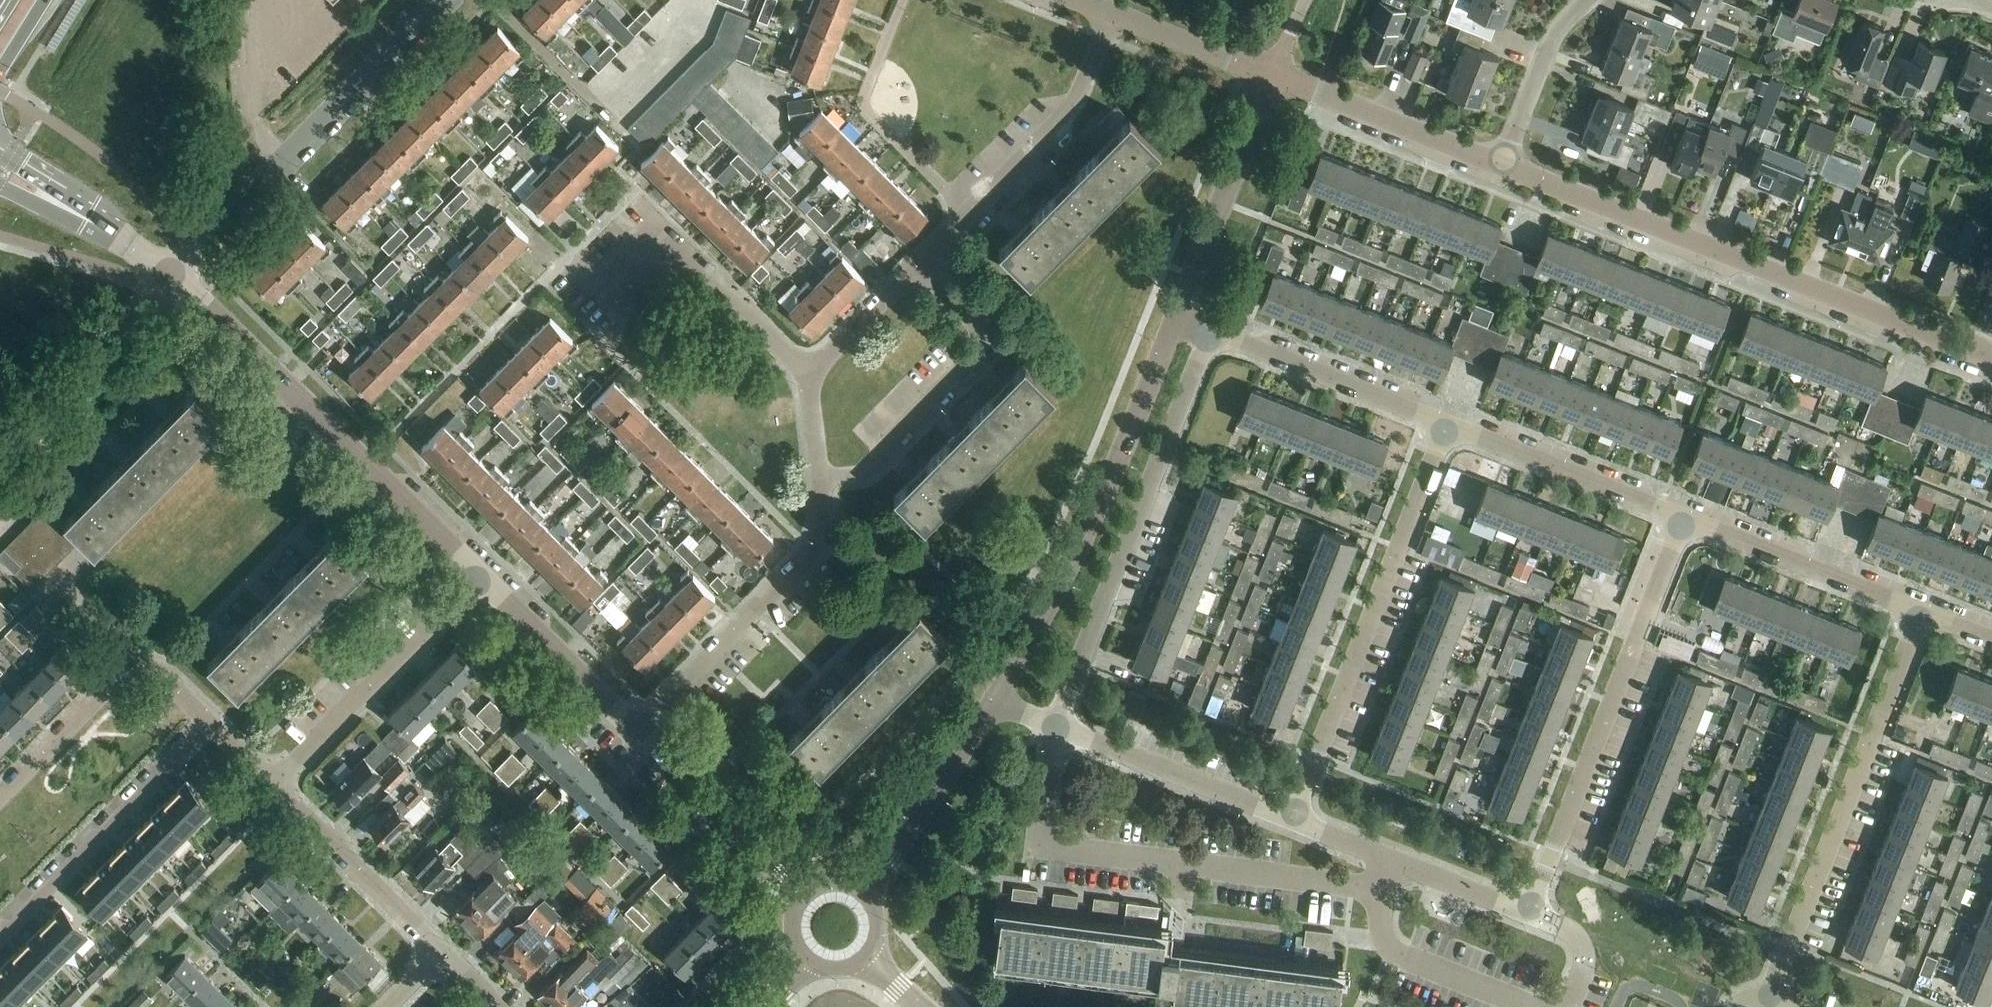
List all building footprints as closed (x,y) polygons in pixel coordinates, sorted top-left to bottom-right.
[(546,0),(537,0),(524,13),(551,40),(558,33),(553,28),(563,17),(546,0)] [(563,17),(574,7),(579,12),(586,5),(581,0),(546,0),(563,17)] [(730,4),(742,9),(746,0),(732,0),(730,4)] [(762,7),(773,11),(777,0),(765,0),(762,7)] [(815,12),(810,26),(839,37),(848,14),(812,0),(808,9),(815,12)] [(812,0),(848,14),(853,0),(812,0)] [(1408,1),(1407,0),(1381,0),(1372,24),(1375,25),(1363,53),(1372,57),(1371,59),(1379,62),(1380,60),(1384,62),(1392,42),(1394,43),(1397,36),(1395,35),(1396,33),(1395,32),(1408,1)] [(1461,27),(1469,30),(1475,14),(1502,24),(1511,3),(1502,0),(1472,0),(1471,2),(1466,0),(1454,0),(1446,21),(1461,27)] [(1672,9),(1705,22),(1700,35),(1731,48),(1740,24),(1713,14),(1718,0),(1675,0),(1672,9)] [(1793,41),(1796,34),(1820,43),(1836,1),(1834,0),(1799,0),(1794,12),(1782,8),(1772,33),(1793,41)] [(1405,36),(1416,41),(1429,10),(1412,3),(1408,14),(1413,16),(1405,36)] [(622,22),(606,6),(604,7),(596,16),(612,32),(619,24),(621,23),(622,22)] [(773,11),(762,7),(757,20),(768,24),(773,11)] [(644,10),(635,19),(643,27),(652,17),(644,10)] [(727,10),(722,21),(747,31),(751,20),(727,10)] [(1621,17),(1611,43),(1641,55),(1647,41),(1666,49),(1676,26),(1650,16),(1646,27),(1621,17)] [(643,27),(635,19),(626,29),(633,36),(643,27)] [(722,21),(718,32),(742,42),(745,34),(747,31),(722,21)] [(1846,63),(1858,68),(1854,77),(1878,87),(1888,62),(1887,58),(1874,53),(1884,28),(1867,22),(1861,25),(1846,63)] [(797,37),(794,46),(830,60),(839,37),(810,26),(804,40),(797,37)] [(1461,53),(1455,68),(1489,81),(1498,57),(1485,52),(1491,39),(1469,30),(1461,27),(1452,49),(1461,53)] [(498,28),(480,46),(502,68),(513,57),(518,62),(523,58),(525,55),(498,28)] [(714,43),(736,57),(742,42),(718,32),(714,43)] [(752,64),(761,41),(745,34),(742,42),(736,57),(752,64)] [(1886,83),(1913,94),(1919,79),(1932,85),(1945,52),(1919,42),(1912,61),(1897,55),(1886,83)] [(1639,97),(1646,100),(1655,77),(1636,69),(1641,55),(1611,43),(1601,69),(1625,79),(1621,90),(1639,97)] [(1976,50),(1977,48),(1969,44),(1966,52),(1968,53),(1958,80),(1978,88),(1968,113),(1991,122),(1991,56),(1976,50)] [(609,45),(600,54),(608,62),(618,53),(609,45)] [(480,46),(463,63),(490,90),(497,83),(492,78),(502,68),(480,46)] [(830,60),(794,46),(790,55),(797,58),(791,72),(820,84),(830,60)] [(1765,54),(1770,67),(1786,61),(1780,47),(1765,54)] [(539,58),(531,50),(525,55),(523,58),(531,66),(539,58)] [(1700,50),(1693,67),(1708,73),(1715,56),(1700,50)] [(698,59),(717,78),(725,69),(706,51),(698,59)] [(1403,75),(1417,80),(1427,57),(1413,51),(1403,75)] [(608,62),(600,54),(590,64),(598,72),(608,62)] [(708,87),(711,84),(717,78),(698,59),(689,68),(708,87)] [(463,63),(445,81),(468,103),(478,92),(483,98),(490,90),(463,63)] [(680,77),(699,96),(708,87),(689,68),(680,77)] [(1489,81),(1455,68),(1450,82),(1440,78),(1437,88),(1446,91),(1446,92),(1479,105),(1489,81)] [(539,85),(531,76),(523,84),(531,93),(539,85)] [(691,104),(694,101),(699,96),(680,77),(672,86),(691,104)] [(1755,88),(1765,93),(1769,83),(1758,78),(1755,88)] [(445,81),(428,98),(455,125),(462,119),(457,113),(468,103),(445,81)] [(694,101),(702,110),(719,92),(711,84),(708,87),(699,96),(694,101)] [(682,113),(691,104),(672,86),(663,94),(682,113)] [(540,87),(531,96),(538,104),(548,94),(540,87)] [(551,100),(559,107),(568,98),(561,90),(551,100)] [(702,110),(711,118),(728,101),(719,92),(702,110)] [(673,122),(682,113),(663,94),(655,103),(673,122)] [(1599,95),(1591,116),(1634,134),(1639,123),(1647,126),(1651,117),(1667,123),(1672,110),(1646,100),(1639,97),(1634,109),(1599,95)] [(538,104),(531,96),(521,106),(529,113),(538,104)] [(428,98),(411,116),(433,138),(443,127),(448,133),(455,125),(428,98)] [(813,117),(811,98),(788,101),(790,120),(813,117)] [(711,118),(719,127),(736,109),(728,101),(711,118)] [(665,130),(673,122),(655,103),(646,112),(665,130)] [(719,127),(728,135),(745,118),(736,109),(719,127)] [(807,140),(818,150),(840,128),(822,110),(795,138),(802,145),(807,140)] [(1870,128),(1874,118),(1854,111),(1851,121),(1870,128)] [(656,139),(665,130),(646,112),(637,120),(656,139)] [(1691,173),(1709,125),(1676,112),(1666,139),(1679,144),(1670,165),(1676,168),(1676,169),(1676,171),(1676,173),(1677,174),(1678,174),(1679,175),(1680,175),(1682,175),(1683,174),(1684,173),(1686,172),(1691,173)] [(1713,115),(1709,125),(1691,173),(1691,174),(1695,164),(1715,172),(1723,151),(1736,156),(1747,129),(1733,123),(1729,133),(1710,125),(1714,116),(1713,115)] [(411,116),(393,133),(421,160),(427,154),(422,148),(433,138),(411,116)] [(535,116),(526,125),(533,133),(543,124),(535,116)] [(1634,134),(1591,116),(1582,137),(1590,140),(1585,151),(1627,168),(1635,147),(1630,145),(1634,134)] [(728,135),(736,143),(753,126),(745,118),(728,135)] [(695,127),(705,136),(712,128),(703,119),(695,127)] [(1130,119),(1086,163),(1117,194),(1161,150),(1130,119)] [(648,148),(656,139),(637,120),(629,129),(648,148)] [(505,122),(496,131),(504,139),(513,129),(505,122)] [(1750,180),(1771,188),(1785,152),(1774,147),(1780,132),(1754,122),(1745,146),(1761,152),(1750,180)] [(1785,152),(1771,188),(1792,196),(1803,169),(1819,175),(1836,133),(1813,124),(1806,143),(1803,141),(1797,156),(1785,152)] [(533,133),(526,125),(516,135),(524,143),(533,133)] [(581,131),(574,138),(601,165),(619,147),(597,125),(586,136),(581,131)] [(736,143),(745,152),(762,135),(753,126),(736,143)] [(712,128),(705,136),(714,146),(722,138),(712,128)] [(823,166),(830,173),(857,145),(840,128),(818,150),(828,161),(823,166)] [(504,139),(496,131),(486,141),(494,148),(504,139)] [(393,133),(376,151),(398,173),(408,163),(413,168),(421,160),(393,133)] [(745,152),(753,160),(770,143),(762,135),(745,152)] [(642,164),(660,182),(682,160),(671,149),(676,144),(669,137),(642,164)] [(572,150),(561,161),(584,183),(601,165),(574,138),(567,145),(572,150)] [(1939,157),(1943,146),(1932,142),(1928,153),(1939,157)] [(770,143),(753,160),(762,169),(779,151),(770,143)] [(842,175),(853,185),(875,163),(857,145),(830,173),(837,180),(842,175)] [(376,151),(359,168),(386,196),(393,189),(387,184),(398,173),(376,151)] [(490,161),(498,168),(507,159),(499,152),(490,161)] [(732,163),(740,171),(748,163),(738,154),(730,162),(732,163)] [(1332,196),(1345,164),(1345,163),(1330,157),(1330,158),(1321,154),(1315,169),(1316,170),(1309,187),(1332,196)] [(1831,155),(1822,178),(1836,183),(1845,161),(1831,155)] [(470,157),(461,166),(469,174),(478,164),(470,157)] [(660,182),(677,199),(704,172),(697,165),(692,170),(682,160),(660,182)] [(546,166),(539,173),(566,200),(584,183),(561,161),(551,171),(546,166)] [(740,171),(732,163),(724,170),(733,178),(740,171)] [(748,163),(740,171),(749,180),(757,173),(748,163)] [(858,201),(865,208),(892,180),(875,163),(853,185),(863,196),(858,201)] [(1086,163),(1043,207),(1074,238),(1117,194),(1086,163)] [(1959,166),(1961,181),(1977,178),(1975,163),(1959,166)] [(1332,196),(1354,205),(1367,173),(1368,172),(1352,166),(1352,167),(1345,164),(1332,196)] [(1309,187),(1316,170),(1315,169),(1304,165),(1295,188),(1307,193),(1309,187)] [(469,174),(461,166),(451,176),(459,184),(469,174)] [(359,168),(341,186),(363,208),(373,198),(379,203),(386,196),(359,168)] [(771,178),(781,187),(788,180),(779,170),(771,178)] [(677,199),(695,217),(716,195),(706,184),(711,179),(704,172),(677,199)] [(566,200),(539,173),(532,180),(537,186),(526,196),(548,218),(566,200)] [(1354,205),(1377,214),(1390,181),(1375,175),(1367,173),(1354,205)] [(788,180),(781,187),(790,197),(798,189),(788,180)] [(877,209),(888,220),(910,197),(892,180),(865,208),(872,215),(877,209)] [(1399,223),(1412,190),(1397,184),(1390,181),(1377,214),(1399,223)] [(363,208),(341,186),(323,204),(351,231),(358,224),(353,219),(363,208)] [(1300,211),(1307,193),(1295,188),(1287,206),(1300,211)] [(462,189),(453,199),(460,206),(470,197),(462,189)] [(766,196),(775,206),(783,198),(773,189),(766,196)] [(1421,232),(1434,199),(1435,199),(1419,193),(1412,190),(1399,223),(1421,232)] [(1845,246),(1855,250),(1867,221),(1863,219),(1872,197),(1858,191),(1849,213),(1843,211),(1831,241),(1834,242),(1835,245),(1842,248),(1845,246)] [(391,201),(395,197),(391,192),(386,197),(391,201)] [(436,192),(426,201),(434,209),(443,200),(436,192)] [(1901,216),(1914,222),(1923,200),(1910,194),(1901,216)] [(695,217),(712,234),(739,207),(732,200),(727,205),(716,195),(695,217)] [(910,197),(888,220),(898,230),(893,236),(901,243),(928,215),(910,197)] [(783,198),(775,206),(785,215),(792,208),(783,198)] [(1880,260),(1892,230),(1885,228),(1894,206),(1876,198),(1867,221),(1855,250),(1866,255),(1867,258),(1874,260),(1877,259),(1880,260)] [(460,206),(453,199),(443,208),(451,216),(460,206)] [(1421,232),(1444,240),(1457,208),(1457,207),(1442,202),(1434,199),(1421,232)] [(434,209),(426,201),(417,211),(424,219),(434,209)] [(806,213),(816,222),(823,214),(814,205),(806,213)] [(712,234),(730,252),(752,229),(741,219),(746,214),(739,207),(712,234)] [(1074,238),(1043,207),(999,251),(1030,282),(1074,238)] [(1466,249),(1479,217),(1479,216),(1464,210),(1464,211),(1457,208),(1444,240),(1466,249)] [(499,224),(489,234),(511,256),(529,238),(501,211),(494,219),(499,224)] [(823,214),(816,222),(825,232),(833,224),(823,214)] [(1466,249),(1487,258),(1488,258),(1495,240),(1499,231),(1501,225),(1486,219),(1486,220),(1479,217),(1466,249)] [(1921,267),(1928,270),(1924,281),(1950,291),(1962,259),(1953,256),(1958,243),(1979,252),(1989,228),(1967,219),(1957,243),(1934,233),(1921,267)] [(304,224),(286,242),(308,264),(318,253),(323,258),(331,251),(304,224)] [(427,224),(418,234),(426,241),(435,232),(427,224)] [(1315,237),(1334,244),(1338,233),(1320,226),(1315,237)] [(401,227),(391,237),(399,244),(408,235),(401,227)] [(752,229),(730,252),(748,269),(775,242),(767,235),(762,240),(752,229)] [(797,229),(787,238),(795,246),(804,236),(797,229)] [(1560,275),(1573,242),(1558,236),(1549,233),(1539,258),(1540,258),(1537,265),(1537,266),(1560,275)] [(426,241),(418,234),(408,243),(416,251),(426,241)] [(473,240),(466,247),(493,274),(511,256),(489,234),(478,245),(473,240)] [(1341,247),(1360,254),(1364,243),(1346,236),(1341,247)] [(399,244),(391,237),(382,246),(389,254),(399,244)] [(795,246),(787,238),(778,248),(786,255),(795,246)] [(841,248),(851,257),(858,249),(849,240),(841,248)] [(1487,258),(1485,263),(1496,268),(1506,244),(1495,240),(1488,258),(1487,258)] [(286,242),(268,259),(296,286),(303,279),(297,274),(308,264),(286,242)] [(1560,275),(1582,284),(1595,251),(1580,245),(1573,242),(1560,275)] [(1364,243),(1360,254),(1378,262),(1383,251),(1364,243)] [(1312,255),(1331,262),(1335,251),(1317,244),(1312,255)] [(1506,244),(1496,268),(1508,272),(1517,249),(1506,244)] [(1277,269),(1284,251),(1272,246),(1265,264),(1277,269)] [(464,259),(454,269),(476,291),(493,274),(466,247),(459,254),(464,259)] [(858,249),(851,257),(869,275),(879,265),(861,247),(858,249)] [(1517,249),(1508,272),(1519,277),(1529,254),(1517,249)] [(1335,251),(1331,262),(1349,270),(1354,258),(1335,251)] [(1582,284),(1605,292),(1617,260),(1618,259),(1603,253),(1602,254),(1595,251),(1582,284)] [(835,265),(825,275),(847,297),(865,279),(837,252),(830,260),(835,265)] [(1386,265),(1404,272),(1409,261),(1390,254),(1386,265)] [(1529,254),(1519,277),(1531,281),(1537,266),(1537,265),(1540,258),(1539,258),(1529,254)] [(296,286),(268,259),(251,277),(273,299),(283,288),(289,293),(296,286)] [(392,259),(383,269),(391,276),(400,267),(392,259)] [(342,268),(359,284),(367,276),(351,260),(342,268)] [(1627,301),(1640,269),(1640,268),(1625,262),(1625,263),(1617,260),(1605,292),(1627,301)] [(1357,273),(1375,280),(1380,269),(1361,261),(1357,273)] [(1409,261),(1404,272),(1423,279),(1427,268),(1409,261)] [(1485,263),(1480,274),(1504,283),(1508,272),(1496,268),(1485,263)] [(752,274),(760,281),(770,272),(762,264),(752,274)] [(1268,292),(1275,275),(1277,269),(1265,264),(1255,287),(1267,292),(1268,292)] [(391,276),(383,269),(374,278),(381,286),(391,276)] [(438,275),(431,282),(459,309),(476,291),(454,269),(443,280),(438,275)] [(1380,269),(1375,280),(1394,287),(1398,276),(1380,269)] [(1627,301),(1649,310),(1662,277),(1647,271),(1647,272),(1640,269),(1627,301)] [(1431,282),(1449,290),(1453,279),(1435,271),(1431,282)] [(1508,272),(1504,283),(1527,292),(1531,281),(1519,277),(1508,272)] [(809,281),(802,288),(829,315),(847,297),(825,275),(814,286),(809,281)] [(1284,316),(1297,283),(1275,275),(1268,292),(1267,292),(1263,301),(1260,307),(1276,313),(1276,312),(1283,315),(1283,316),(1284,316)] [(1672,319),(1684,286),(1685,286),(1670,280),(1669,280),(1662,277),(1649,310),(1672,319)] [(1402,290),(1420,298),(1425,286),(1406,279),(1402,290)] [(346,282),(336,292),(344,300),(353,290),(346,282)] [(430,294),(419,304),(441,326),(459,309),(431,282),(424,289),(430,294)] [(1305,325),(1306,325),(1319,292),(1297,283),(1284,316),(1298,322),(1298,321),(1305,324),(1305,325)] [(1425,286),(1420,298),(1439,305),(1443,294),(1425,286)] [(1694,328),(1707,295),(1692,289),(1684,286),(1672,319),(1694,328)] [(829,315),(802,288),(795,295),(800,300),(790,311),(812,333),(829,315)] [(344,300),(336,292),(327,302),(334,309),(344,300)] [(1327,333),(1328,334),(1342,301),(1319,292),(1306,325),(1320,330),(1328,333),(1327,333)] [(358,294),(348,304),(356,312),(365,302),(358,294)] [(1707,295),(1694,328),(1716,336),(1727,309),(1729,304),(1714,298),(1707,295)] [(1350,342),(1351,343),(1364,310),(1342,301),(1328,334),(1342,339),(1343,339),(1350,342)] [(356,312),(348,304),(339,314),(346,321),(356,312)] [(404,310),(397,317),(424,344),(441,326),(419,304),(409,315),(404,310)] [(1543,315),(1561,322),(1566,311),(1547,304),(1543,315)] [(1372,351),(1373,351),(1386,319),(1364,310),(1351,343),(1365,348),(1372,351)] [(1762,354),(1775,322),(1760,316),(1751,313),(1738,345),(1762,354)] [(1569,325),(1587,333),(1592,322),(1573,314),(1569,325)] [(395,329),(385,340),(407,361),(424,344),(397,317),(390,324),(395,329)] [(301,327),(309,335),(318,325),(311,318),(301,327)] [(1463,318),(1459,329),(1470,334),(1482,338),(1486,327),(1463,318)] [(552,319),(534,337),(555,359),(565,348),(571,354),(579,346),(552,319)] [(1394,360),(1395,360),(1408,327),(1386,319),(1373,351),(1387,357),(1394,359),(1394,360)] [(1540,334),(1559,341),(1563,330),(1545,322),(1540,334)] [(1592,322),(1587,333),(1606,340),(1610,329),(1592,322)] [(1784,363),(1797,331),(1782,325),(1775,322),(1762,354),(1784,363)] [(1417,369),(1418,369),(1431,336),(1408,327),(1395,360),(1409,366),(1410,365),(1417,368),(1417,369)] [(1486,327),(1482,338),(1493,343),(1505,347),(1509,336),(1486,327)] [(1453,345),(1450,353),(1461,357),(1470,334),(1459,329),(1453,345)] [(321,347),(330,337),(323,330),(313,339),(321,347)] [(1563,330),(1559,341),(1577,348),(1582,337),(1563,330)] [(1806,372),(1820,340),(1820,339),(1805,333),(1804,334),(1797,331),(1784,363),(1806,372)] [(1614,343),(1632,350),(1637,339),(1618,332),(1614,343)] [(1470,334),(1461,357),(1473,362),(1482,338),(1470,334)] [(1441,378),(1450,353),(1453,345),(1431,336),(1418,369),(1432,375),(1432,374),(1441,378)] [(534,337),(516,355),(543,381),(560,364),(555,359),(534,337)] [(1482,338),(1473,362),(1484,366),(1493,343),(1482,338)] [(1637,339),(1632,350),(1651,358),(1655,347),(1637,339)] [(369,345),(362,352),(389,379),(407,361),(385,340),(374,350),(369,345)] [(1585,351),(1603,358),(1608,347),(1589,340),(1585,351)] [(1806,372),(1829,381),(1842,349),(1842,348),(1827,342),(1827,343),(1820,340),(1806,372)] [(1493,343),(1484,366),(1495,370),(1502,353),(1503,353),(1505,347),(1493,343)] [(1608,347),(1603,358),(1622,366),(1626,355),(1608,347)] [(1851,390),(1864,357),(1849,351),(1842,349),(1829,381),(1851,390)] [(1658,361),(1677,368),(1681,357),(1663,350),(1658,361)] [(389,379),(362,352),(355,359),(360,364),(349,375),(371,397),(389,379)] [(1511,394),(1512,395),(1525,362),(1503,353),(1502,353),(1495,370),(1491,380),(1488,385),(1504,391),(1511,394)] [(516,355),(499,372),(520,393),(530,383),(536,389),(543,381),(516,355)] [(1681,357),(1677,368),(1695,375),(1700,364),(1681,357)] [(1851,390),(1872,398),(1873,398),(1876,391),(1884,371),(1887,366),(1872,360),(1871,360),(1864,357),(1851,390)] [(1629,369),(1648,376),(1652,365),(1634,358),(1629,369)] [(1533,403),(1534,403),(1547,371),(1525,362),(1512,395),(1526,400),(1533,403)] [(1024,364),(981,408),(1012,439),(1056,395),(1024,364)] [(1652,365),(1648,376),(1666,383),(1671,372),(1652,365)] [(1555,412),(1556,412),(1570,379),(1547,371),(1534,403),(1548,409),(1556,411),(1555,412)] [(520,393),(499,372),(481,390),(507,417),(515,409),(510,404),(520,393)] [(1674,386),(1693,394),(1697,382),(1679,375),(1674,386)] [(1727,388),(1745,395),(1749,384),(1731,377),(1727,388)] [(594,379),(584,388),(592,396),(602,387),(594,379)] [(1578,421),(1579,421),(1592,388),(1570,379),(1556,412),(1570,418),(1571,417),(1578,420),(1578,421)] [(601,412),(612,422),(633,401),(615,383),(589,409),(596,417),(601,412)] [(1749,384),(1745,395),(1764,402),(1768,391),(1749,384)] [(196,388),(152,432),(183,463),(227,419),(196,388)] [(584,388),(575,398),(583,406),(592,396),(584,388)] [(1600,430),(1601,430),(1614,397),(1592,388),(1579,421),(1593,427),(1593,426),(1600,429),(1600,430)] [(1239,421),(1262,431),(1275,398),(1261,392),(1260,392),(1252,389),(1239,421)] [(1872,398),(1866,414),(1878,418),(1887,395),(1876,391),(1873,398),(1872,398)] [(1716,403),(1735,410),(1739,399),(1721,392),(1716,403)] [(1771,405),(1790,413),(1794,402),(1776,394),(1771,405)] [(1937,436),(1950,403),(1951,403),(1935,397),(1926,394),(1921,409),(1914,426),(1915,427),(1937,436)] [(477,395),(469,403),(479,412),(486,404),(477,395)] [(1887,395),(1878,418),(1889,423),(1898,400),(1887,395)] [(1622,438),(1623,439),(1637,406),(1614,397),(1601,430),(1615,435),(1622,438)] [(1262,431),(1284,439),(1297,407),(1283,401),(1275,398),(1276,398),(1275,398),(1262,431)] [(1898,400),(1889,423),(1901,428),(1910,404),(1898,400)] [(616,438),(624,445),(651,418),(633,401),(612,422),(622,432),(616,438)] [(1742,413),(1761,421),(1765,410),(1747,402),(1742,413)] [(1794,402),(1790,413),(1808,420),(1813,409),(1794,402)] [(1960,444),(1973,412),(1958,406),(1950,403),(1937,436),(1960,444)] [(1910,404),(1901,428),(1912,432),(1915,427),(1914,426),(1921,409),(1910,404)] [(1645,447),(1646,448),(1659,415),(1637,406),(1623,439),(1637,444),(1638,444),(1645,447)] [(1284,439),(1306,448),(1319,415),(1305,410),(1298,407),(1297,407),(1284,439)] [(981,408),(937,452),(969,483),(1012,439),(981,408)] [(1765,410),(1761,421),(1779,428),(1784,417),(1765,410)] [(1816,423),(1834,430),(1839,419),(1820,412),(1816,423)] [(1982,453),(1991,428),(1991,419),(1980,414),(1980,415),(1973,412),(1960,444),(1982,453)] [(559,413),(550,423),(558,431),(567,421),(559,413)] [(1866,414),(1862,425),(1885,434),(1889,423),(1878,418),(1866,414)] [(1306,448),(1329,457),(1342,424),(1328,418),(1327,419),(1320,416),(1319,415),(1306,448)] [(1659,415),(1646,448),(1660,453),(1669,456),(1682,424),(1659,415)] [(635,447),(646,458),(668,435),(651,418),(624,445),(630,452),(635,447)] [(494,428),(504,437),(511,429),(502,420),(494,428)] [(1787,431),(1805,438),(1810,427),(1791,420),(1787,431)] [(558,431),(550,423),(540,432),(548,440),(558,431)] [(1889,423),(1885,434),(1908,443),(1912,432),(1901,428),(1889,423)] [(1329,457),(1351,466),(1364,433),(1350,427),(1350,428),(1343,425),(1343,424),(1342,424),(1329,457)] [(422,449),(440,467),(468,438),(461,431),(456,436),(445,426),(422,449)] [(1810,427),(1805,438),(1824,446),(1828,435),(1810,427)] [(1982,453),(1991,457),(1991,428),(1982,453)] [(511,429),(504,437),(513,447),(521,439),(511,429)] [(152,432),(108,476),(140,508),(183,463),(152,432)] [(1364,433),(1351,466),(1374,475),(1385,448),(1387,442),(1372,436),(1372,437),(1365,434),(1365,433),(1364,433)] [(1713,474),(1714,475),(1727,442),(1704,433),(1693,460),(1690,465),(1706,471),(1713,474)] [(652,472),(659,480),(686,453),(668,435),(646,458),(657,468),(652,472)] [(440,467),(458,484),(480,461),(470,451),(475,445),(468,438),(440,467)] [(1735,483),(1736,483),(1749,451),(1727,442),(1714,475),(1728,480),(1735,483)] [(560,453),(570,462),(578,454),(568,445),(560,453)] [(538,454),(547,463),(555,456),(546,446),(538,454)] [(1757,492),(1759,492),(1772,459),(1749,451),(1736,483),(1750,489),(1758,491),(1757,492)] [(969,483),(937,452),(894,496),(925,527),(969,483)] [(671,482),(681,492),(703,470),(686,453),(659,480),(666,487),(671,482)] [(578,454),(570,462),(580,471),(587,464),(578,454)] [(555,456),(547,463),(557,473),(565,465),(555,456)] [(1780,501),(1781,501),(1794,468),(1772,459),(1759,492),(1773,498),(1773,497),(1780,500),(1780,501)] [(458,484),(476,501),(503,473),(497,467),(491,472),(480,461),(458,484)] [(1838,486),(1840,480),(1845,469),(1845,467),(1837,463),(1829,482),(1838,486)] [(1223,475),(1241,482),(1246,471),(1227,464),(1223,475)] [(1925,465),(1920,476),(1939,483),(1943,472),(1925,465)] [(1802,509),(1803,510),(1816,477),(1794,468),(1781,501),(1795,507),(1795,506),(1802,509)] [(1845,469),(1840,480),(1852,485),(1863,489),(1868,478),(1845,469)] [(686,507),(694,515),(721,487),(703,470),(681,492),(691,502),(686,507)] [(1246,471),(1241,482),(1260,490),(1264,478),(1246,471)] [(476,501),(493,518),(515,496),(505,486),(511,481),(503,473),(476,501)] [(1946,486),(1965,494),(1969,483),(1951,475),(1946,486)] [(65,520),(66,521),(83,538),(96,552),(140,508),(108,476),(65,520)] [(614,489),(619,483),(612,476),(606,481),(614,489)] [(1826,518),(1832,504),(1832,503),(1838,486),(1816,477),(1803,510),(1817,515),(1826,518)] [(1868,478),(1863,489),(1875,494),(1886,498),(1891,487),(1868,478)] [(596,487),(605,497),(613,489),(604,479),(596,487)] [(1838,486),(1832,503),(1832,504),(1843,508),(1852,485),(1840,480),(1838,486)] [(573,488),(583,498),(590,490),(580,481),(573,488)] [(1267,493),(1286,500),(1290,489),(1272,481),(1267,493)] [(1196,505),(1195,506),(1228,519),(1237,496),(1210,485),(1205,482),(1199,498),(1196,505)] [(1499,525),(1512,492),(1497,486),(1488,483),(1476,515),(1499,525)] [(1917,494),(1936,502),(1940,491),(1922,483),(1917,494)] [(1969,483),(1965,494),(1984,501),(1988,490),(1969,483)] [(1852,485),(1843,508),(1854,512),(1863,489),(1852,485)] [(706,517),(716,527),(739,505),(721,487),(694,515),(701,521),(706,517)] [(613,489),(605,497),(615,507),(623,499),(613,489)] [(1290,489),(1286,500),(1304,507),(1309,496),(1290,489)] [(1863,489),(1854,512),(1866,517),(1875,494),(1863,489)] [(590,490),(583,498),(593,507),(600,500),(590,490)] [(1940,491),(1936,502),(1955,509),(1959,498),(1940,491)] [(1522,533),(1534,501),(1535,500),(1520,495),(1519,495),(1512,492),(1499,525),(1522,533)] [(1875,494),(1866,517),(1876,521),(1877,521),(1880,514),(1886,498),(1875,494)] [(493,518),(511,535),(538,508),(531,502),(526,507),(515,496),(493,518)] [(1312,510),(1331,518),(1335,506),(1317,499),(1312,510)] [(1522,533),(1544,542),(1557,510),(1557,509),(1542,503),(1542,504),(1534,501),(1522,533)] [(1962,512),(1981,519),(1985,508),(1966,501),(1962,512)] [(1372,502),(1366,517),(1378,521),(1384,506),(1372,502)] [(48,504),(40,513),(57,530),(66,521),(65,520),(48,504)] [(722,543),(729,550),(756,522),(739,505),(716,527),(727,537),(722,543)] [(1187,527),(1187,528),(1220,541),(1228,519),(1195,506),(1190,520),(1187,527)] [(1335,506),(1331,518),(1349,525),(1354,514),(1335,506)] [(511,535),(529,553),(550,531),(540,521),(545,515),(538,508),(511,535)] [(1981,519),(1991,524),(1991,511),(1985,508),(1981,519)] [(1544,542),(1566,551),(1579,518),(1564,512),(1564,513),(1557,510),(1544,542)] [(1265,512),(1258,530),(1269,535),(1276,516),(1265,512)] [(40,513),(31,522),(48,539),(57,530),(40,513)] [(631,522),(640,532),(648,524),(639,514),(631,522)] [(1276,532),(1287,537),(1295,518),(1283,514),(1276,532)] [(1888,555),(1890,556),(1903,523),(1880,514),(1877,521),(1876,521),(1868,541),(1866,546),(1881,552),(1888,555)] [(608,524),(617,533),(626,525),(616,516),(608,524)] [(1589,560),(1601,527),(1602,527),(1587,521),(1586,521),(1579,518),(1566,551),(1589,560)] [(66,521),(57,530),(74,547),(83,538),(66,521)] [(31,522),(22,531),(40,547),(48,539),(31,522)] [(756,522),(729,550),(736,556),(741,552),(752,562),(774,540),(756,522)] [(1910,564),(1912,564),(1925,532),(1903,523),(1890,556),(1903,561),(1911,563),(1910,564)] [(648,524),(640,532),(650,541),(658,534),(648,524)] [(626,525),(617,533),(627,543),(635,535),(626,525)] [(1601,527),(1589,560),(1611,568),(1621,541),(1622,541),(1624,536),(1609,530),(1601,527)] [(1178,549),(1178,550),(1211,563),(1220,541),(1187,528),(1181,542),(1179,550),(1178,549)] [(57,530),(48,539),(66,555),(74,547),(57,530)] [(339,530),(295,574),(327,606),(370,562),(339,530)] [(1269,535),(1258,530),(1250,549),(1261,553),(1269,535)] [(1324,530),(1315,553),(1348,566),(1353,552),(1356,543),(1324,530)] [(22,531),(14,540),(31,556),(40,547),(22,531)] [(529,553),(546,570),(573,543),(566,536),(561,542),(550,531),(529,553)] [(1933,573),(1934,573),(1947,540),(1925,532),(1912,564),(1926,570),(1926,569),(1933,572),(1933,573)] [(1428,537),(1422,553),(1459,569),(1464,557),(1466,552),(1428,537)] [(48,539),(40,547),(57,564),(66,555),(48,539)] [(22,565),(23,564),(31,556),(14,540),(5,548),(22,565)] [(1955,581),(1957,582),(1970,549),(1947,540),(1934,573),(1948,579),(1948,578),(1955,581)] [(675,548),(685,558),(692,551),(682,541),(675,548)] [(1273,541),(1266,559),(1277,563),(1284,545),(1273,541)] [(546,570),(564,587),(585,565),(575,556),(580,550),(573,543),(546,570)] [(40,547),(31,556),(49,572),(57,564),(40,547)] [(647,547),(638,557),(646,565),(655,555),(647,547)] [(15,573),(22,565),(5,548),(0,553),(0,558),(15,573)] [(1977,590),(1979,591),(1991,558),(1970,549),(1957,582),(1970,587),(1978,590),(1977,590)] [(1169,572),(1169,573),(1202,586),(1211,563),(1178,550),(1172,564),(1173,565),(1170,572),(1169,572)] [(692,551),(685,558),(695,567),(702,560),(692,551)] [(1315,553),(1306,575),(1339,588),(1344,574),(1347,567),(1348,566),(1315,553)] [(31,556),(23,564),(41,581),(49,572),(31,556)] [(1247,556),(1240,575),(1251,579),(1258,561),(1247,556)] [(646,565),(638,557),(629,566),(641,578),(646,574),(641,569),(646,565)] [(1459,569),(1478,576),(1482,565),(1464,557),(1459,569)] [(1991,558),(1979,591),(1991,596),(1991,558)] [(1277,563),(1266,559),(1258,577),(1270,582),(1277,563)] [(1518,560),(1513,575),(1528,581),(1534,566),(1518,560)] [(23,564),(22,565),(15,573),(32,589),(41,581),(23,564)] [(585,565),(564,587),(582,605),(608,578),(601,571),(596,576),(585,565)] [(1482,565),(1478,576),(1496,583),(1501,572),(1482,565)] [(686,583),(675,594),(697,616),(715,598),(688,571),(681,578),(686,583)] [(1161,594),(1160,595),(1193,608),(1193,607),(1209,613),(1217,593),(1201,587),(1202,586),(1169,573),(1163,587),(1164,587),(1161,594)] [(295,574),(251,618),(283,650),(327,606),(295,574)] [(1251,579),(1240,575),(1233,593),(1244,598),(1251,579)] [(1306,575),(1297,598),(1330,611),(1336,596),(1335,596),(1338,589),(1339,588),(1306,575)] [(1504,586),(1523,594),(1527,582),(1509,575),(1504,586)] [(710,584),(720,593),(727,586),(717,576),(710,584)] [(1432,598),(1432,599),(1465,613),(1474,589),(1447,578),(1441,576),(1435,591),(1436,591),(1433,598),(1432,598)] [(1736,618),(1749,586),(1749,585),(1734,579),(1734,580),(1725,576),(1713,609),(1736,618)] [(613,582),(603,592),(611,600),(621,590),(613,582)] [(1527,582),(1523,594),(1541,601),(1545,590),(1527,582)] [(735,605),(742,598),(729,585),(722,592),(735,605)] [(1255,585),(1248,604),(1259,608),(1266,590),(1255,585)] [(1759,627),(1772,595),(1772,594),(1757,588),(1756,589),(1749,586),(1736,618),(1759,627)] [(594,602),(601,609),(610,601),(611,600),(603,592),(594,602)] [(1549,604),(1567,611),(1572,600),(1553,593),(1549,604)] [(660,600),(653,607),(680,633),(697,616),(675,594),(665,604),(660,600)] [(1152,616),(1151,617),(1184,630),(1193,608),(1160,595),(1155,609),(1152,616)] [(1759,627),(1781,636),(1794,603),(1779,597),(1772,595),(1759,627)] [(1297,598),(1288,620),(1321,633),(1327,619),(1326,619),(1329,611),(1330,612),(1330,611),(1297,598)] [(1424,621),(1423,622),(1456,635),(1465,613),(1432,599),(1427,613),(1424,621)] [(1572,600),(1567,611),(1586,619),(1590,607),(1572,600)] [(7,622),(14,615),(0,601),(0,615),(7,622)] [(1230,601),(1222,619),(1233,624),(1241,605),(1230,601)] [(1781,636),(1803,645),(1816,612),(1801,606),(1794,603),(1781,636)] [(1259,608),(1248,604),(1241,622),(1252,627),(1259,608)] [(1502,605),(1494,624),(1506,628),(1513,610),(1502,605)] [(20,621),(13,628),(30,645),(37,638),(30,631),(45,615),(36,607),(21,622),(20,621)] [(651,619),(641,629),(663,651),(680,633),(653,607),(646,614),(651,619)] [(1513,626),(1524,631),(1531,612),(1520,608),(1513,626)] [(920,609),(876,653),(907,684),(951,640),(920,609)] [(1826,653),(1839,621),(1824,615),(1816,612),(1803,645),(1826,653)] [(1611,629),(1616,617),(1607,614),(1603,625),(1611,629)] [(1143,639),(1143,640),(1175,653),(1185,657),(1194,634),(1184,630),(1151,617),(1146,631),(1146,632),(1143,639)] [(283,650),(251,618),(208,662),(239,694),(283,650)] [(1233,624),(1222,619),(1215,638),(1226,642),(1233,624)] [(1288,620),(1279,642),(1312,655),(1318,641),(1320,634),(1321,634),(1321,633),(1288,620)] [(1839,621),(1826,653),(1848,662),(1858,635),(1859,635),(1861,629),(1846,623),(1846,624),(1839,621)] [(1415,643),(1414,644),(1447,657),(1456,635),(1423,622),(1418,636),(1415,643)] [(1506,628),(1494,624),(1487,642),(1498,647),(1506,628)] [(1561,624),(1552,647),(1584,660),(1590,646),(1590,645),(1593,637),(1561,624)] [(30,645),(13,628),(6,635),(23,652),(30,645)] [(663,651),(641,629),(630,640),(625,635),(618,642),(645,669),(663,651)] [(1237,630),(1230,649),(1241,653),(1249,635),(1237,630)] [(1510,634),(1503,653),(1514,657),(1521,638),(1510,634)] [(1137,654),(1134,663),(1166,676),(1171,664),(1196,674),(1200,663),(1185,657),(1175,653),(1143,640),(1137,654)] [(1279,642),(1271,665),(1304,678),(1309,663),(1312,656),(1312,655),(1279,642)] [(1406,665),(1406,666),(1438,679),(1447,657),(1414,644),(1409,658),(1406,665)] [(65,645),(48,662),(69,682),(86,665),(65,645)] [(458,646),(441,664),(461,684),(478,666),(458,646)] [(1212,646),(1205,664),(1216,668),(1223,650),(1212,646)] [(1552,647),(1543,669),(1576,682),(1581,668),(1584,660),(1584,661),(1584,660),(1552,647)] [(1241,653),(1230,649),(1223,667),(1234,672),(1241,653)] [(1484,650),(1477,668),(1488,673),(1495,654),(1484,650)] [(1696,662),(1715,670),(1719,658),(1701,651),(1696,662)] [(876,653),(832,697),(864,728),(907,684),(876,653)] [(1514,657),(1503,653),(1495,671),(1506,675),(1514,657)] [(1719,658),(1715,670),(1733,677),(1738,666),(1719,658)] [(48,662),(31,680),(52,699),(69,682),(48,662)] [(441,664),(424,681),(444,701),(461,684),(441,664)] [(1216,668),(1205,664),(1197,683),(1208,687),(1216,668)] [(1271,665),(1262,687),(1295,700),(1300,686),(1303,678),(1303,679),(1304,678),(1271,665)] [(1397,687),(1397,689),(1430,702),(1438,679),(1406,666),(1400,680),(1398,688),(1397,687)] [(1488,673),(1477,668),(1470,687),(1481,691),(1488,673)] [(1945,701),(1968,710),(1981,677),(1967,671),(1967,672),(1958,668),(1945,701)] [(1543,669),(1534,692),(1567,705),(1572,690),(1575,683),(1576,682),(1543,669)] [(1741,680),(1760,687),(1764,676),(1745,669),(1741,680)] [(1670,692),(1669,694),(1702,707),(1711,683),(1684,672),(1679,670),(1673,685),(1670,692)] [(1212,694),(1223,698),(1231,680),(1220,675),(1212,694)] [(1764,676),(1760,687),(1778,695),(1782,683),(1764,676)] [(1990,719),(1991,714),(1991,681),(1989,680),(1989,681),(1982,678),(1982,677),(1981,677),(1968,710),(1990,719)] [(1492,679),(1485,697),(1496,702),(1503,683),(1492,679)] [(31,680),(14,697),(35,717),(52,699),(31,680)] [(424,681),(407,698),(427,718),(444,701),(424,681)] [(1295,700),(1262,687),(1253,710),(1280,721),(1286,723),(1292,708),(1291,708),(1294,701),(1295,700)] [(1787,698),(1805,705),(1809,694),(1792,687),(1787,698)] [(1388,710),(1388,711),(1421,724),(1430,702),(1397,689),(1391,703),(1392,703),(1389,710),(1388,710)] [(1534,692),(1525,714),(1558,727),(1564,712),(1563,712),(1566,705),(1567,705),(1534,692)] [(1467,694),(1459,713),(1470,717),(1478,699),(1467,694)] [(1661,714),(1660,716),(1693,729),(1702,707),(1669,694),(1664,707),(1661,715),(1661,714)] [(1809,694),(1805,705),(1823,712),(1827,701),(1809,694)] [(0,711),(0,716),(18,734),(35,717),(14,697),(0,711)] [(864,728),(832,697),(789,741),(820,772),(864,728)] [(1496,702),(1485,697),(1477,716),(1489,720),(1496,702)] [(382,740),(392,749),(398,755),(405,762),(421,746),(414,739),(410,735),(427,718),(407,698),(389,715),(398,724),(382,740)] [(1739,699),(1731,718),(1743,722),(1750,704),(1739,699)] [(491,700),(484,707),(501,724),(508,718),(491,700)] [(1750,720),(1761,724),(1769,706),(1757,701),(1750,720)] [(501,724),(484,707),(477,714),(494,731),(501,724)] [(514,731),(532,748),(552,728),(534,711),(514,731)] [(1380,732),(1379,733),(1412,746),(1421,724),(1388,711),(1382,725),(1383,725),(1380,732)] [(1470,717),(1459,713),(1452,731),(1463,736),(1470,717)] [(1525,714),(1516,736),(1549,749),(1555,735),(1554,735),(1557,727),(1558,728),(1558,727),(1525,714)] [(1,751),(18,734),(0,716),(0,750),(1,751)] [(1652,737),(1652,738),(1685,751),(1693,729),(1660,716),(1655,730),(1653,737),(1652,737)] [(1798,717),(1789,741),(1821,754),(1827,739),(1830,730),(1798,717)] [(1743,722),(1731,718),(1724,736),(1735,741),(1743,722)] [(460,731),(478,748),(484,742),(467,724),(460,731)] [(1474,724),(1467,742),(1478,747),(1485,728),(1474,724)] [(532,748),(549,765),(569,745),(552,728),(532,748)] [(1747,728),(1740,746),(1751,751),(1758,732),(1747,728)] [(1412,746),(1379,733),(1374,747),(1371,756),(1403,769),(1412,746)] [(1516,736),(1508,759),(1540,772),(1546,757),(1548,750),(1549,750),(1549,749),(1516,736)] [(1643,759),(1643,761),(1676,774),(1685,751),(1652,738),(1646,752),(1647,752),(1644,759),(1643,759)] [(1449,739),(1442,757),(1453,762),(1460,743),(1449,739)] [(392,749),(382,740),(331,791),(349,808),(371,786),(363,779),(392,749)] [(426,762),(438,773),(448,762),(454,768),(464,758),(446,741),(426,762)] [(1789,741),(1780,763),(1813,776),(1818,762),(1818,761),(1821,754),(1789,741)] [(1478,747),(1467,742),(1460,761),(1471,765),(1478,747)] [(1929,754),(1948,762),(1952,751),(1934,743),(1929,754)] [(1721,744),(1714,762),(1725,767),(1732,748),(1721,744)] [(549,765),(566,782),(586,762),(569,745),(549,765)] [(1751,751),(1740,746),(1732,765),(1743,769),(1751,751)] [(1952,751),(1948,762),(1966,769),(1971,758),(1952,751)] [(495,771),(502,778),(519,760),(513,753),(495,771)] [(1453,762),(1442,757),(1435,776),(1446,780),(1453,762)] [(378,780),(391,792),(411,771),(399,759),(378,780)] [(1508,759),(1499,781),(1532,794),(1537,779),(1540,772),(1508,759)] [(519,760),(502,778),(509,785),(526,767),(519,760)] [(1635,781),(1634,783),(1667,796),(1676,774),(1643,761),(1637,774),(1638,774),(1635,782),(1635,781)] [(1991,779),(1991,766),(1978,761),(1974,772),(1991,779)] [(566,782),(583,799),(603,779),(586,762),(566,782)] [(1725,767),(1714,762),(1707,781),(1718,785),(1725,767)] [(1780,763),(1771,785),(1804,798),(1810,784),(1809,784),(1812,777),(1813,776),(1780,763)] [(1906,786),(1906,787),(1939,800),(1948,777),(1921,766),(1915,764),(1909,779),(1910,779),(1907,786),(1906,786)] [(1449,787),(1460,792),(1468,773),(1457,769),(1449,787)] [(1729,773),(1722,791),(1733,796),(1740,777),(1729,773)] [(479,775),(469,785),(480,795),(490,785),(479,775)] [(583,799),(600,816),(620,796),(603,779),(583,799)] [(1532,794),(1499,781),(1490,803),(1517,814),(1517,815),(1522,817),(1528,802),(1531,794),(1532,794)] [(180,789),(172,796),(198,822),(212,807),(187,782),(180,789)] [(371,827),(377,833),(377,836),(381,841),(384,841),(386,843),(409,820),(404,814),(425,793),(415,783),(398,800),(390,792),(374,808),(382,816),(371,827)] [(1626,804),(1625,805),(1658,818),(1667,796),(1634,783),(1629,797),(1626,804)] [(1771,785),(1762,808),(1795,821),(1801,806),(1800,806),(1803,799),(1804,799),(1804,798),(1771,785)] [(529,805),(536,811),(554,794),(547,787),(529,805)] [(1898,808),(1897,810),(1930,823),(1939,800),(1906,787),(1901,801),(1898,808)] [(1704,789),(1696,807),(1707,811),(1715,793),(1704,789)] [(1733,796),(1722,791),(1715,810),(1726,814),(1733,796)] [(1972,791),(1964,810),(1975,814),(1983,796),(1972,791)] [(554,794),(536,811),(543,818),(561,801),(554,794)] [(1991,816),(1991,794),(1990,794),(1983,812),(1991,816)] [(165,804),(159,810),(184,835),(198,822),(172,796),(164,804),(165,804)] [(600,816),(617,833),(637,813),(620,796),(600,816)] [(1617,826),(1616,827),(1649,841),(1658,818),(1625,805),(1620,819),(1617,826)] [(1707,811),(1696,807),(1689,825),(1700,830),(1707,811)] [(1762,808),(1753,830),(1786,843),(1792,829),(1792,828),(1794,821),(1795,821),(1762,808)] [(153,816),(145,823),(171,849),(184,835),(159,810),(153,816)] [(1889,831),(1888,832),(1921,845),(1930,823),(1897,810),(1892,823),(1889,831)] [(1975,814),(1964,810),(1957,828),(1968,833),(1975,814)] [(617,833),(634,850),(654,829),(637,813),(617,833)] [(1711,818),(1704,836),(1715,841),(1723,822),(1711,818)] [(1980,820),(1972,839),(1984,843),(1991,824),(1980,820)] [(563,838),(570,845),(588,828),(581,821),(563,838)] [(138,831),(132,837),(157,862),(171,849),(145,823),(137,831),(138,831)] [(1649,841),(1616,827),(1611,841),(1608,850),(1640,863),(1649,841)] [(588,828),(570,845),(577,852),(595,835),(588,828)] [(415,872),(418,874),(418,877),(422,881),(425,881),(433,889),(444,877),(446,879),(456,867),(452,864),(458,859),(466,867),(484,850),(462,829),(440,851),(438,849),(415,872)] [(654,829),(634,850),(652,867),(672,847),(654,829)] [(1753,830),(1745,852),(1777,865),(1783,851),(1786,844),(1786,843),(1753,830)] [(1880,853),(1879,854),(1912,867),(1921,845),(1888,832),(1883,846),(1880,853)] [(1686,833),(1679,852),(1690,856),(1697,838),(1686,833)] [(229,835),(220,843),(226,849),(234,840),(229,835)] [(1715,841),(1704,836),(1697,855),(1708,859),(1715,841)] [(1954,836),(1947,854),(1958,859),(1965,840),(1954,836)] [(126,843),(118,851),(144,876),(157,862),(132,837),(126,843)] [(1984,843),(1972,839),(1965,857),(1976,862),(1984,843)] [(539,842),(534,847),(542,855),(547,850),(539,842)] [(220,843),(211,852),(217,858),(226,849),(220,843)] [(111,859),(105,865),(130,890),(144,876),(118,851),(110,858),(111,859)] [(1690,856),(1679,852),(1671,870),(1683,875),(1690,856)] [(1745,852),(1736,875),(1769,888),(1774,873),(1777,866),(1777,865),(1745,852)] [(1871,875),(1871,877),(1903,890),(1912,867),(1879,854),(1874,868),(1872,875),(1871,875)] [(1958,859),(1947,854),(1939,873),(1951,877),(1958,859)] [(598,872),(604,879),(622,862),(615,855),(598,872)] [(454,913),(466,925),(515,878),(514,877),(516,875),(500,857),(483,871),(494,883),(484,893),(479,888),(454,913)] [(273,910),(280,903),(300,882),(279,861),(252,889),(273,910)] [(202,862),(193,870),(199,876),(207,868),(202,862)] [(622,862),(604,879),(611,886),(629,868),(622,862)] [(1686,881),(1698,886),(1705,867),(1694,863),(1686,881)] [(99,870),(91,878),(117,903),(130,890),(105,865),(99,870)] [(1962,865),(1955,884),(1966,888),(1973,869),(1962,865)] [(193,870),(184,879),(190,885),(199,876),(193,870)] [(665,872),(658,879),(676,897),(683,890),(665,872)] [(1769,888),(1736,875),(1727,897),(1754,908),(1760,911),(1766,896),(1765,895),(1768,888),(1769,888)] [(1862,898),(1862,899),(1895,912),(1903,890),(1871,877),(1865,890),(1866,890),(1863,898),(1862,898)] [(84,886),(77,892),(103,918),(117,903),(91,878),(83,886),(84,886)] [(515,878),(466,925),(479,938),(502,914),(505,916),(511,910),(520,918),(530,910),(548,895),(540,886),(521,901),(512,893),(521,884),(515,878)] [(676,897),(658,879),(652,886),(669,904),(676,897)] [(1936,881),(1929,899),(1940,904),(1948,885),(1936,881)] [(280,903),(300,923),(321,902),(300,882),(280,903)] [(1966,888),(1955,884),(1947,902),(1959,906),(1966,888)] [(1681,900),(1701,908),(1707,894),(1687,886),(1681,900)] [(1012,899),(1024,900),(1026,889),(1013,887),(1012,899)] [(174,889),(166,898),(172,904),(180,895),(174,889)] [(622,912),(609,900),(598,889),(597,889),(583,903),(606,925),(621,913),(622,912)] [(1026,889),(1024,900),(1036,902),(1038,890),(1026,889)] [(1052,904),(1065,905),(1066,894),(1054,892),(1052,904)] [(1066,894),(1065,905),(1077,907),(1078,895),(1066,894)] [(1093,909),(1105,910),(1107,899),(1094,897),(1093,909)] [(166,898),(157,906),(163,912),(172,904),(166,898)] [(1982,921),(1991,925),(1991,899),(1991,898),(1982,921)] [(1107,899),(1105,910),(1117,912),(1119,901),(1107,899)] [(1854,920),(1853,921),(1886,934),(1895,912),(1862,899),(1856,913),(1857,913),(1854,920)] [(1940,904),(1929,899),(1922,918),(1933,922),(1940,904)] [(300,923),(321,943),(341,923),(321,902),(300,923)] [(1127,902),(1125,921),(1137,922),(1138,914),(1158,917),(1159,906),(1127,902)] [(716,903),(699,920),(719,940),(737,923),(716,903)] [(545,931),(554,922),(542,910),(537,905),(515,923),(521,929),(497,955),(509,967),(545,931)] [(626,912),(644,929),(650,922),(633,905),(626,912)] [(57,914),(48,921),(74,947),(88,932),(63,907),(57,914)] [(1944,910),(1937,928),(1948,933),(1955,914),(1944,910)] [(1125,921),(1123,929),(1001,914),(995,959),(1174,983),(1172,1004),(1197,1006),(1338,1006),(1342,973),(1301,968),(1302,963),(1183,948),(1184,937),(1136,931),(1137,922),(1125,921)] [(147,916),(139,925),(145,931),(153,922),(147,916)] [(624,940),(621,935),(627,930),(617,918),(593,935),(608,954),(624,940)] [(699,920),(682,937),(702,957),(719,940),(699,920)] [(41,929),(35,935),(60,960),(74,947),(48,921),(41,929)] [(213,921),(202,932),(221,952),(233,940),(213,921)] [(1886,934),(1853,921),(1848,935),(1845,944),(1877,957),(1886,934)] [(1973,943),(1991,951),(1991,925),(1982,921),(1973,943)] [(321,943),(341,964),(362,943),(341,923),(321,943)] [(545,931),(509,967),(522,979),(546,954),(544,952),(551,946),(553,947),(557,943),(562,948),(564,945),(565,946),(568,942),(570,939),(555,924),(547,932),(545,931)] [(139,925),(130,934),(136,940),(145,931),(139,925)] [(1919,925),(1911,944),(1923,948),(1930,930),(1919,925)] [(1948,933),(1937,928),(1930,947),(1941,951),(1948,933)] [(252,942),(259,935),(253,929),(246,936),(252,942)] [(1304,945),(1331,948),(1333,932),(1306,929),(1304,945)] [(29,941),(21,948),(47,974),(60,960),(35,935),(29,941)] [(702,957),(682,937),(665,955),(685,975),(702,957)] [(341,964),(334,971),(355,992),(383,964),(362,943),(341,964)] [(1964,965),(1991,976),(1991,951),(1973,943),(1964,965)] [(1923,948),(1911,944),(1904,962),(1915,967),(1923,948)] [(554,1006),(577,1006),(588,996),(583,990),(593,979),(597,983),(607,973),(617,983),(641,958),(628,945),(616,958),(611,953),(599,961),(554,1006)] [(14,957),(8,962),(33,988),(47,974),(21,948),(14,956),(14,957)] [(550,1006),(554,1006),(599,961),(591,953),(568,976),(563,971),(539,996),(550,1006)] [(1919,973),(1930,978),(1938,959),(1927,955),(1919,973)] [(165,976),(186,997),(207,977),(186,956),(165,976)] [(105,960),(96,968),(102,974),(110,966),(105,960)] [(0,970),(0,981),(20,1001),(33,988),(8,962),(2,968),(0,970)] [(1964,965),(1956,988),(1983,999),(1988,1001),(1991,992),(1991,976),(1964,965)] [(651,979),(658,972),(652,966),(645,973),(651,979)] [(96,968),(87,977),(93,983),(102,974),(96,968)] [(271,978),(261,969),(250,980),(260,989),(271,978)] [(196,1006),(217,1006),(227,997),(207,977),(186,997),(196,1006)] [(639,991),(646,984),(641,979),(634,986),(639,991)] [(20,1001),(0,981),(0,1006),(14,1006),(20,1001)] [(652,1006),(630,984),(611,1000),(618,1006),(652,1006)] [(78,987),(69,996),(75,1001),(84,993),(78,987)] [(153,999),(144,989),(127,1006),(145,1006),(153,999)] [(61,1004),(63,1006),(69,1006),(75,1001),(69,996),(61,1004)] [(227,997),(217,1006),(237,1006),(227,997)]
